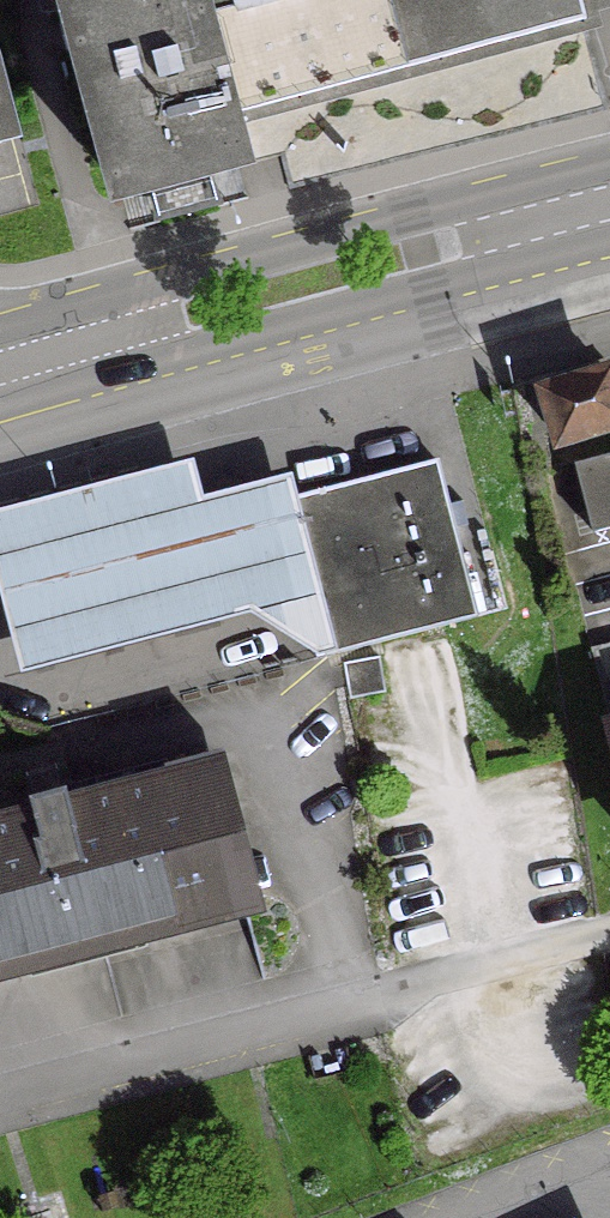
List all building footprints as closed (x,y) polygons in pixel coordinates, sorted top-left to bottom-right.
[(112,204),(258,159),(246,122),(588,27),(581,0),(54,0),(112,204)] [(588,27),(603,26),(600,12),(609,8),(609,0),(581,0),(588,27)] [(10,134),(0,97),(0,137),(10,134)] [(604,376),(540,396),(555,444),(609,427),(609,397),(604,376)] [(569,467),(587,536),(609,530),(609,457),(569,467)] [(281,503),(275,480),(191,502),(180,462),(0,508),(0,612),(14,669),(253,608),(321,658),(281,503)] [(281,503),(321,658),(472,619),(432,464),(281,503)] [(586,655),(607,733),(609,732),(609,649),(586,655)] [(380,695),(374,660),(338,666),(344,701),(380,695)] [(0,830),(0,970),(240,907),(224,848),(238,844),(215,757),(61,797),(60,794),(24,804),(27,815),(23,824),(0,830)]
